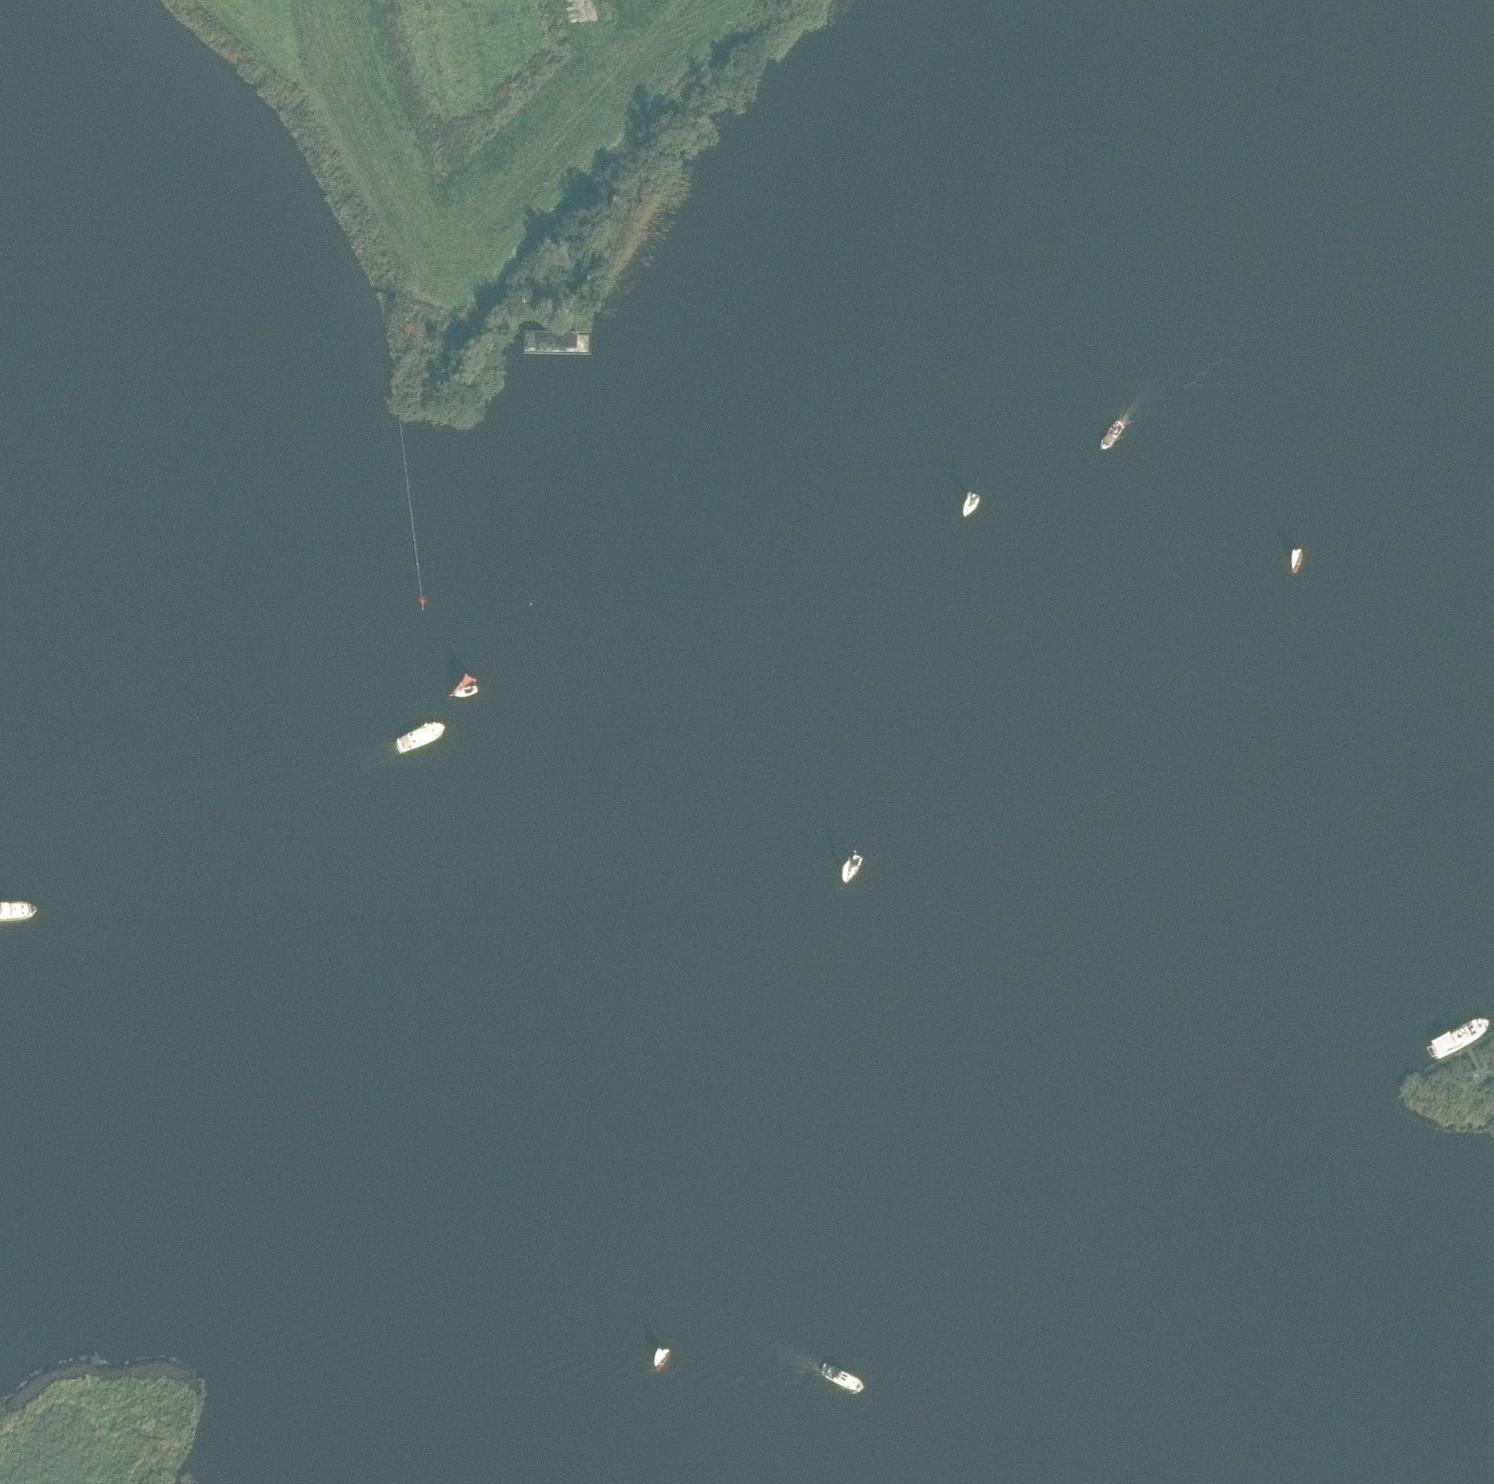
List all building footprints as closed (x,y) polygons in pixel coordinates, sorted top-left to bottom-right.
[(585,286),(589,279),(581,274),(577,281),(585,286)] [(588,335),(528,334),(527,353),(588,353),(588,335)]
